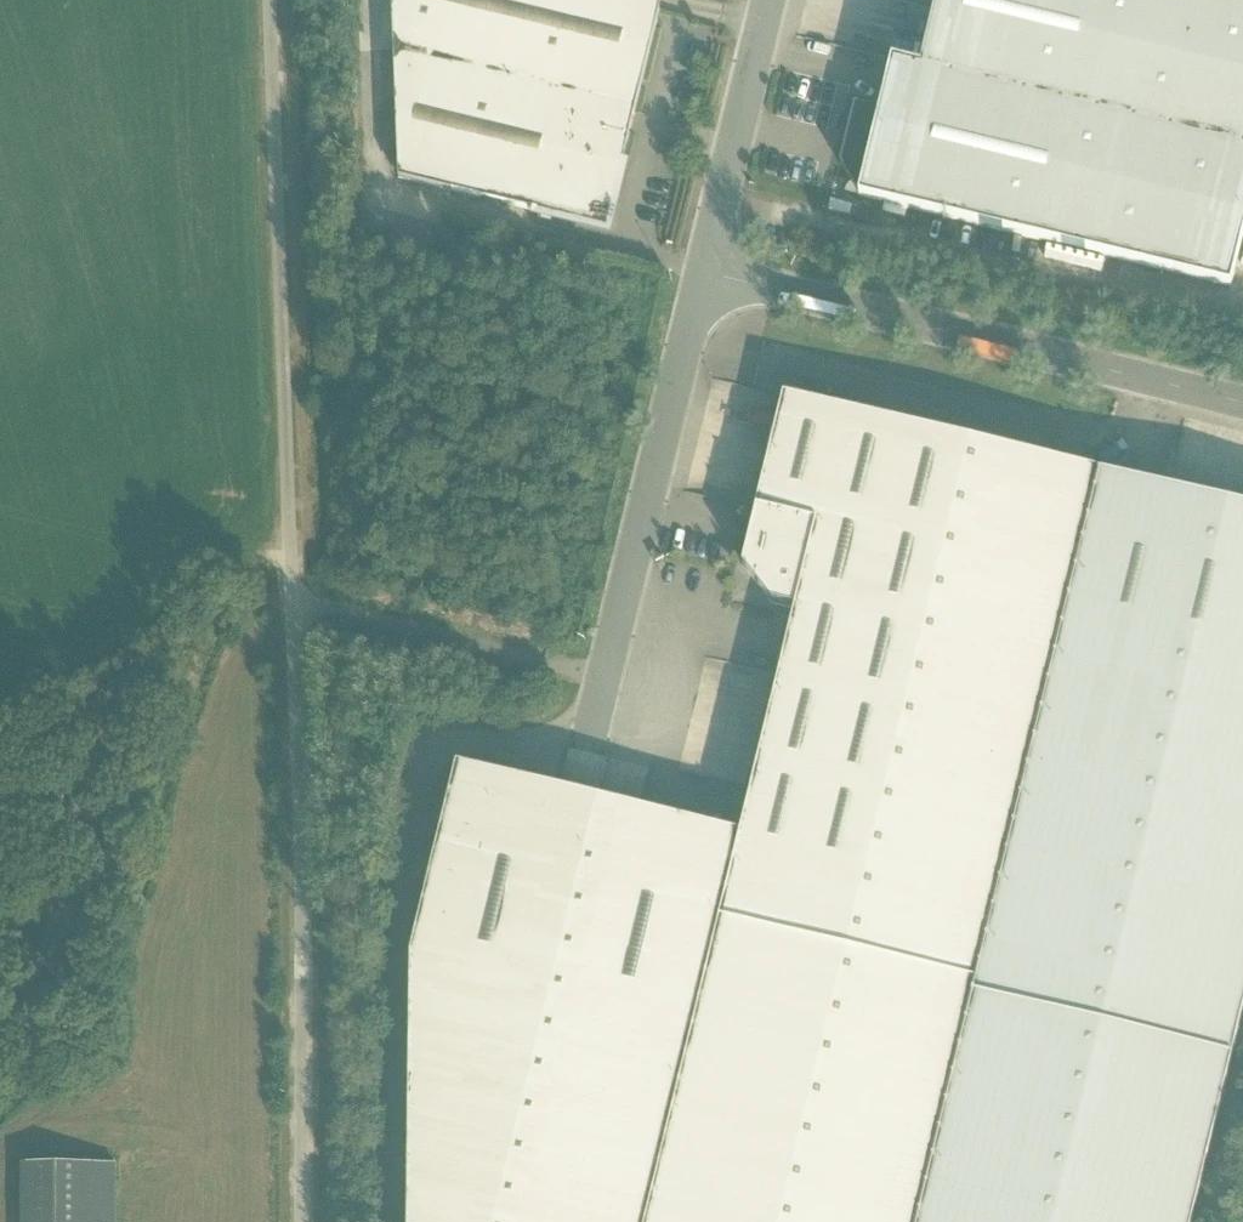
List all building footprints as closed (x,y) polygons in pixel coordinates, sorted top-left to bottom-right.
[(402,181),(608,231),(664,0),(398,0),(402,181)] [(1242,229),(1242,0),(933,0),(916,73),(889,66),(875,116),(852,113),(838,167),(858,194),(1230,284),(1242,229)] [(1089,471),(781,396),(739,560),(766,600),(790,607),(735,840),(453,772),(408,957),(404,1221),(908,1221),(1089,471)] [(1089,471),(908,1221),(1192,1221),(1242,1013),(1242,508),(1089,471)] [(114,1167),(25,1168),(26,1221),(115,1221),(114,1167)]
